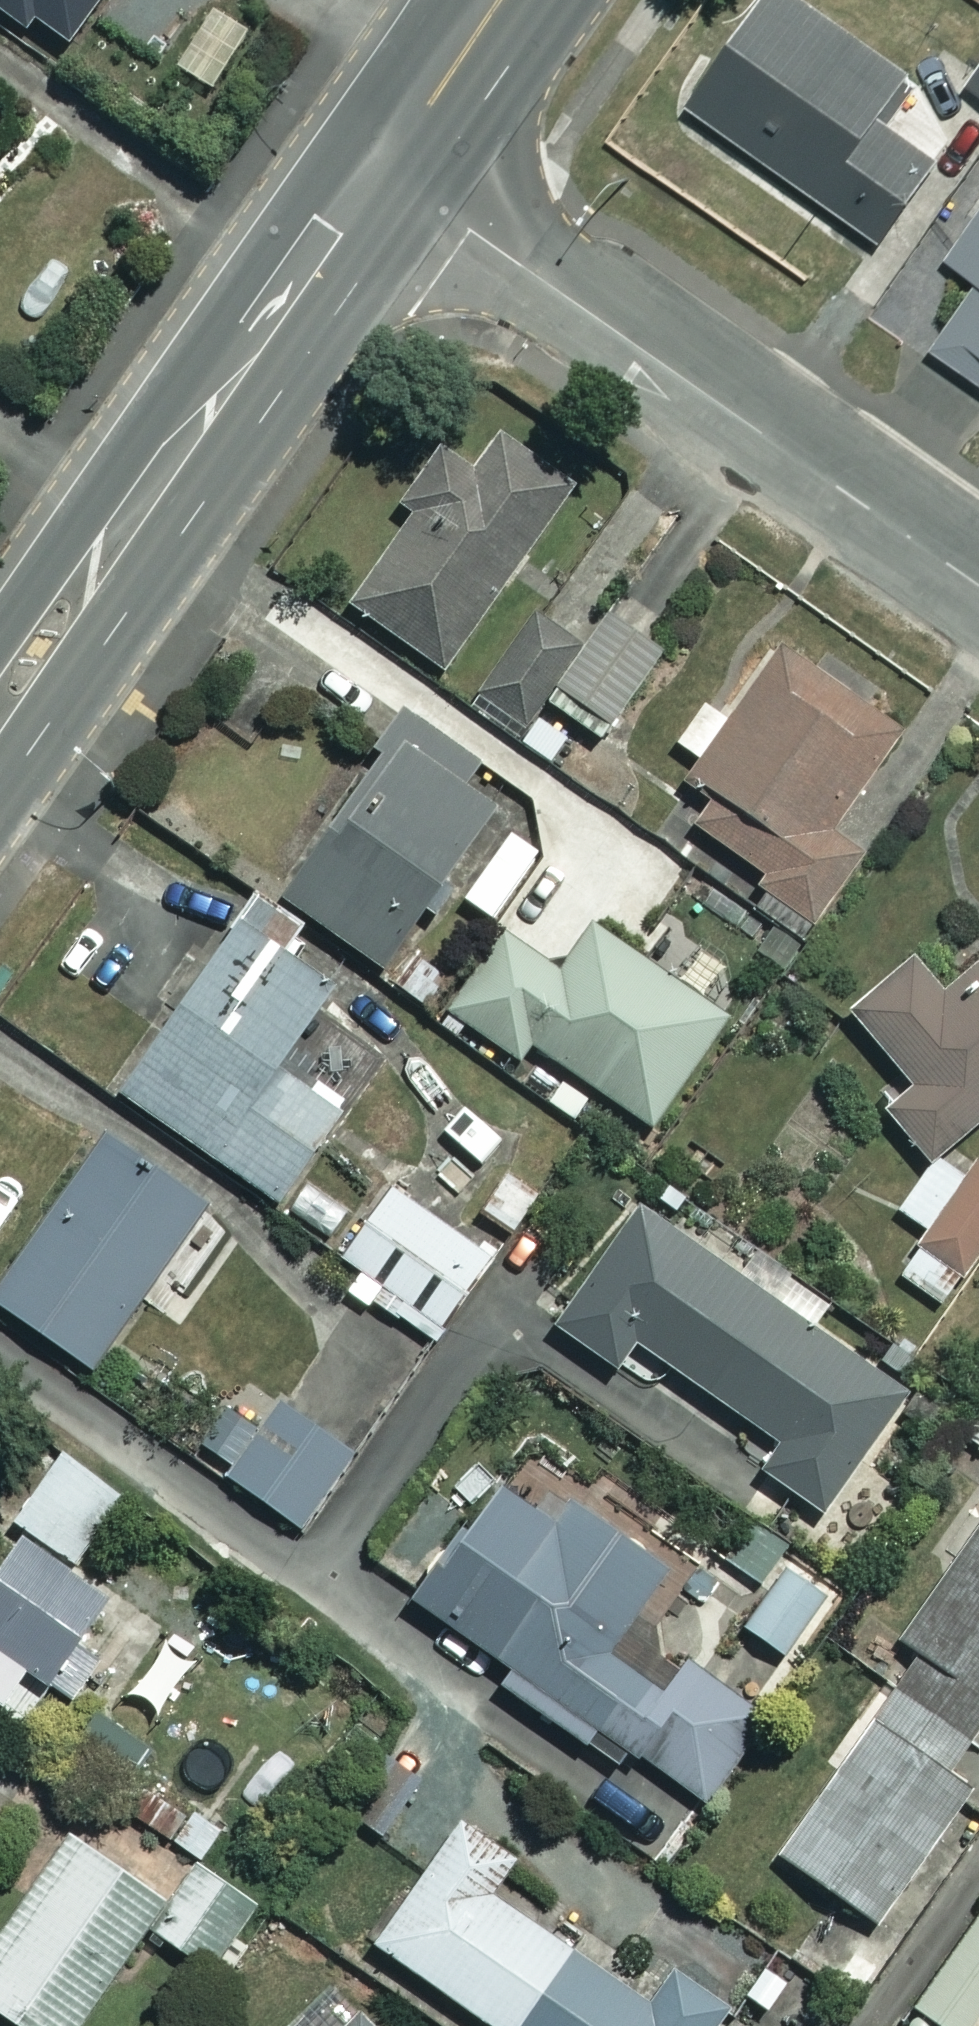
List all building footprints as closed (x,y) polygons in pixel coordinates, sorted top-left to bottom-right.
[(61,55),(99,0),(0,0),(0,13),(61,55)] [(794,0),(757,0),(684,104),(874,238),(929,159),(871,117),(901,75),(794,0)] [(966,90),(978,98),(978,67),(966,90)] [(948,261),(975,280),(927,347),(978,384),(978,218),(948,261)] [(570,481),(472,407),(402,499),(415,509),(348,597),(434,662),(570,481)] [(582,652),(514,603),(451,689),(517,736),(546,697),(603,738),(677,635),(622,595),(582,652)] [(900,726),(780,640),(722,721),(700,706),(675,741),(698,758),(688,772),(719,794),(697,825),(769,876),(752,901),(806,939),(866,855),(827,828),(900,726)] [(476,759),(403,709),(278,891),(380,961),(489,802),(460,782),(476,759)] [(329,980),(228,912),(111,1085),(275,1196),(340,1100),(276,1057),(329,980)] [(561,969),(500,928),(446,1008),(516,1056),(528,1039),(651,1122),(724,1014),(591,924),(561,969)] [(929,1160),(897,1211),(926,1229),(898,1275),(945,1304),(978,1249),(978,1167),(945,1146),(978,1116),(978,962),(946,991),(915,956),(851,1012),(912,1082),(883,1108),(929,1160)] [(493,1127),(464,1108),(420,1175),(449,1194),(493,1127)] [(103,1132),(0,1282),(0,1301),(91,1364),(204,1202),(103,1132)] [(340,1252),(380,1281),(367,1300),(428,1344),(491,1255),(389,1183),(340,1252)] [(750,1279),(633,1197),(548,1317),(615,1364),(634,1337),(779,1439),(760,1466),(823,1510),(906,1392),(808,1322),(821,1303),(762,1262),(750,1279)] [(353,1451),(282,1400),(229,1474),(300,1525),(353,1451)] [(668,1560),(516,1454),(415,1597),(510,1663),(499,1680),(587,1741),(599,1724),(704,1798),(763,1713),(689,1661),(667,1692),(606,1649),(668,1560)] [(898,1643),(916,1654),(779,1851),(878,1920),(977,1777),(954,1761),(978,1724),(978,1527),(898,1643)] [(20,1529),(0,1555),(0,1693),(24,1661),(68,1695),(100,1653),(73,1632),(104,1592),(20,1529)] [(458,1817),(373,1939),(497,2025),(712,2025),(727,2004),(673,1967),(648,2003),(487,1890),(512,1855),(458,1817)] [(73,1829),(0,1932),(0,2008),(26,2025),(74,2025),(147,1922),(209,1966),(258,1898),(200,1856),(170,1898),(73,1829)] [(913,2002),(947,2025),(966,2025),(978,2008),(978,1909),(913,2002)] [(347,2014),(338,2025),(362,2025),(347,2014)]
